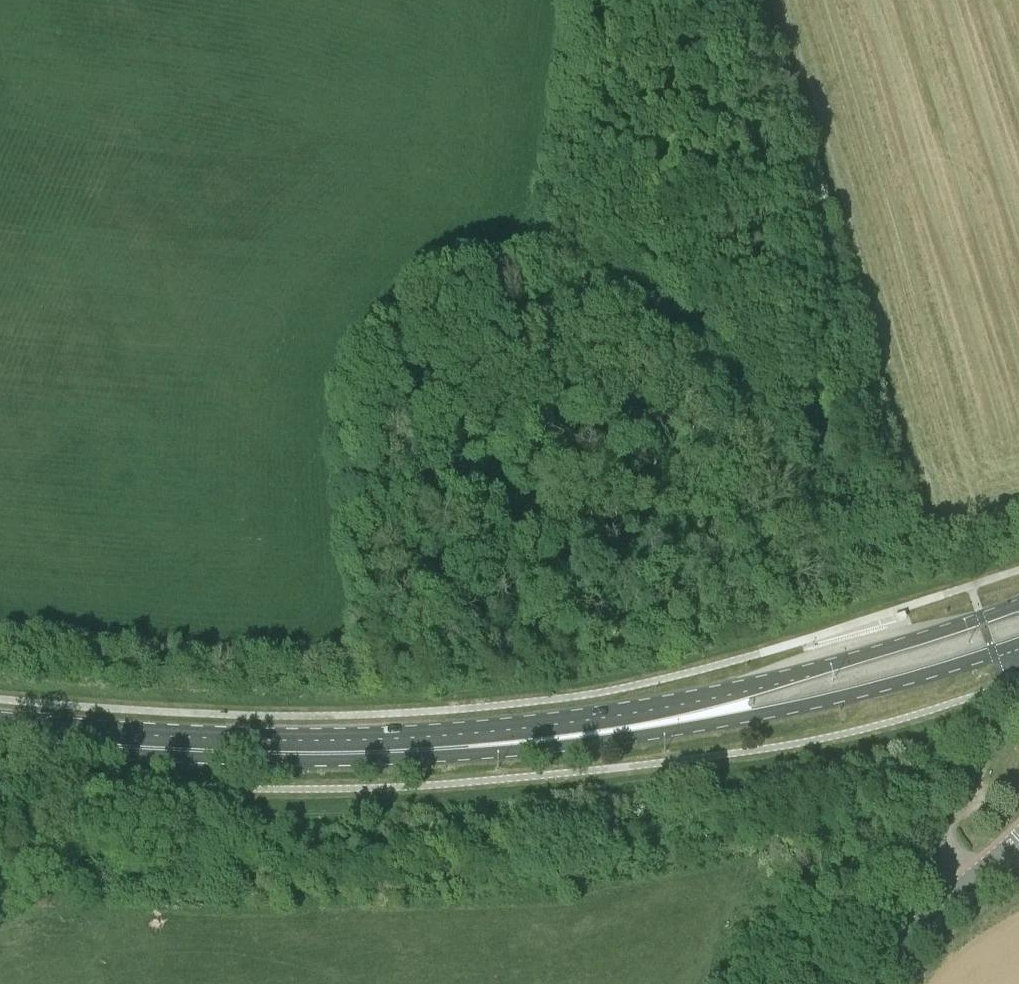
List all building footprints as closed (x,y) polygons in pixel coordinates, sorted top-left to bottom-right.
[(957,766),(948,760),(938,776),(948,782),(957,766)]
